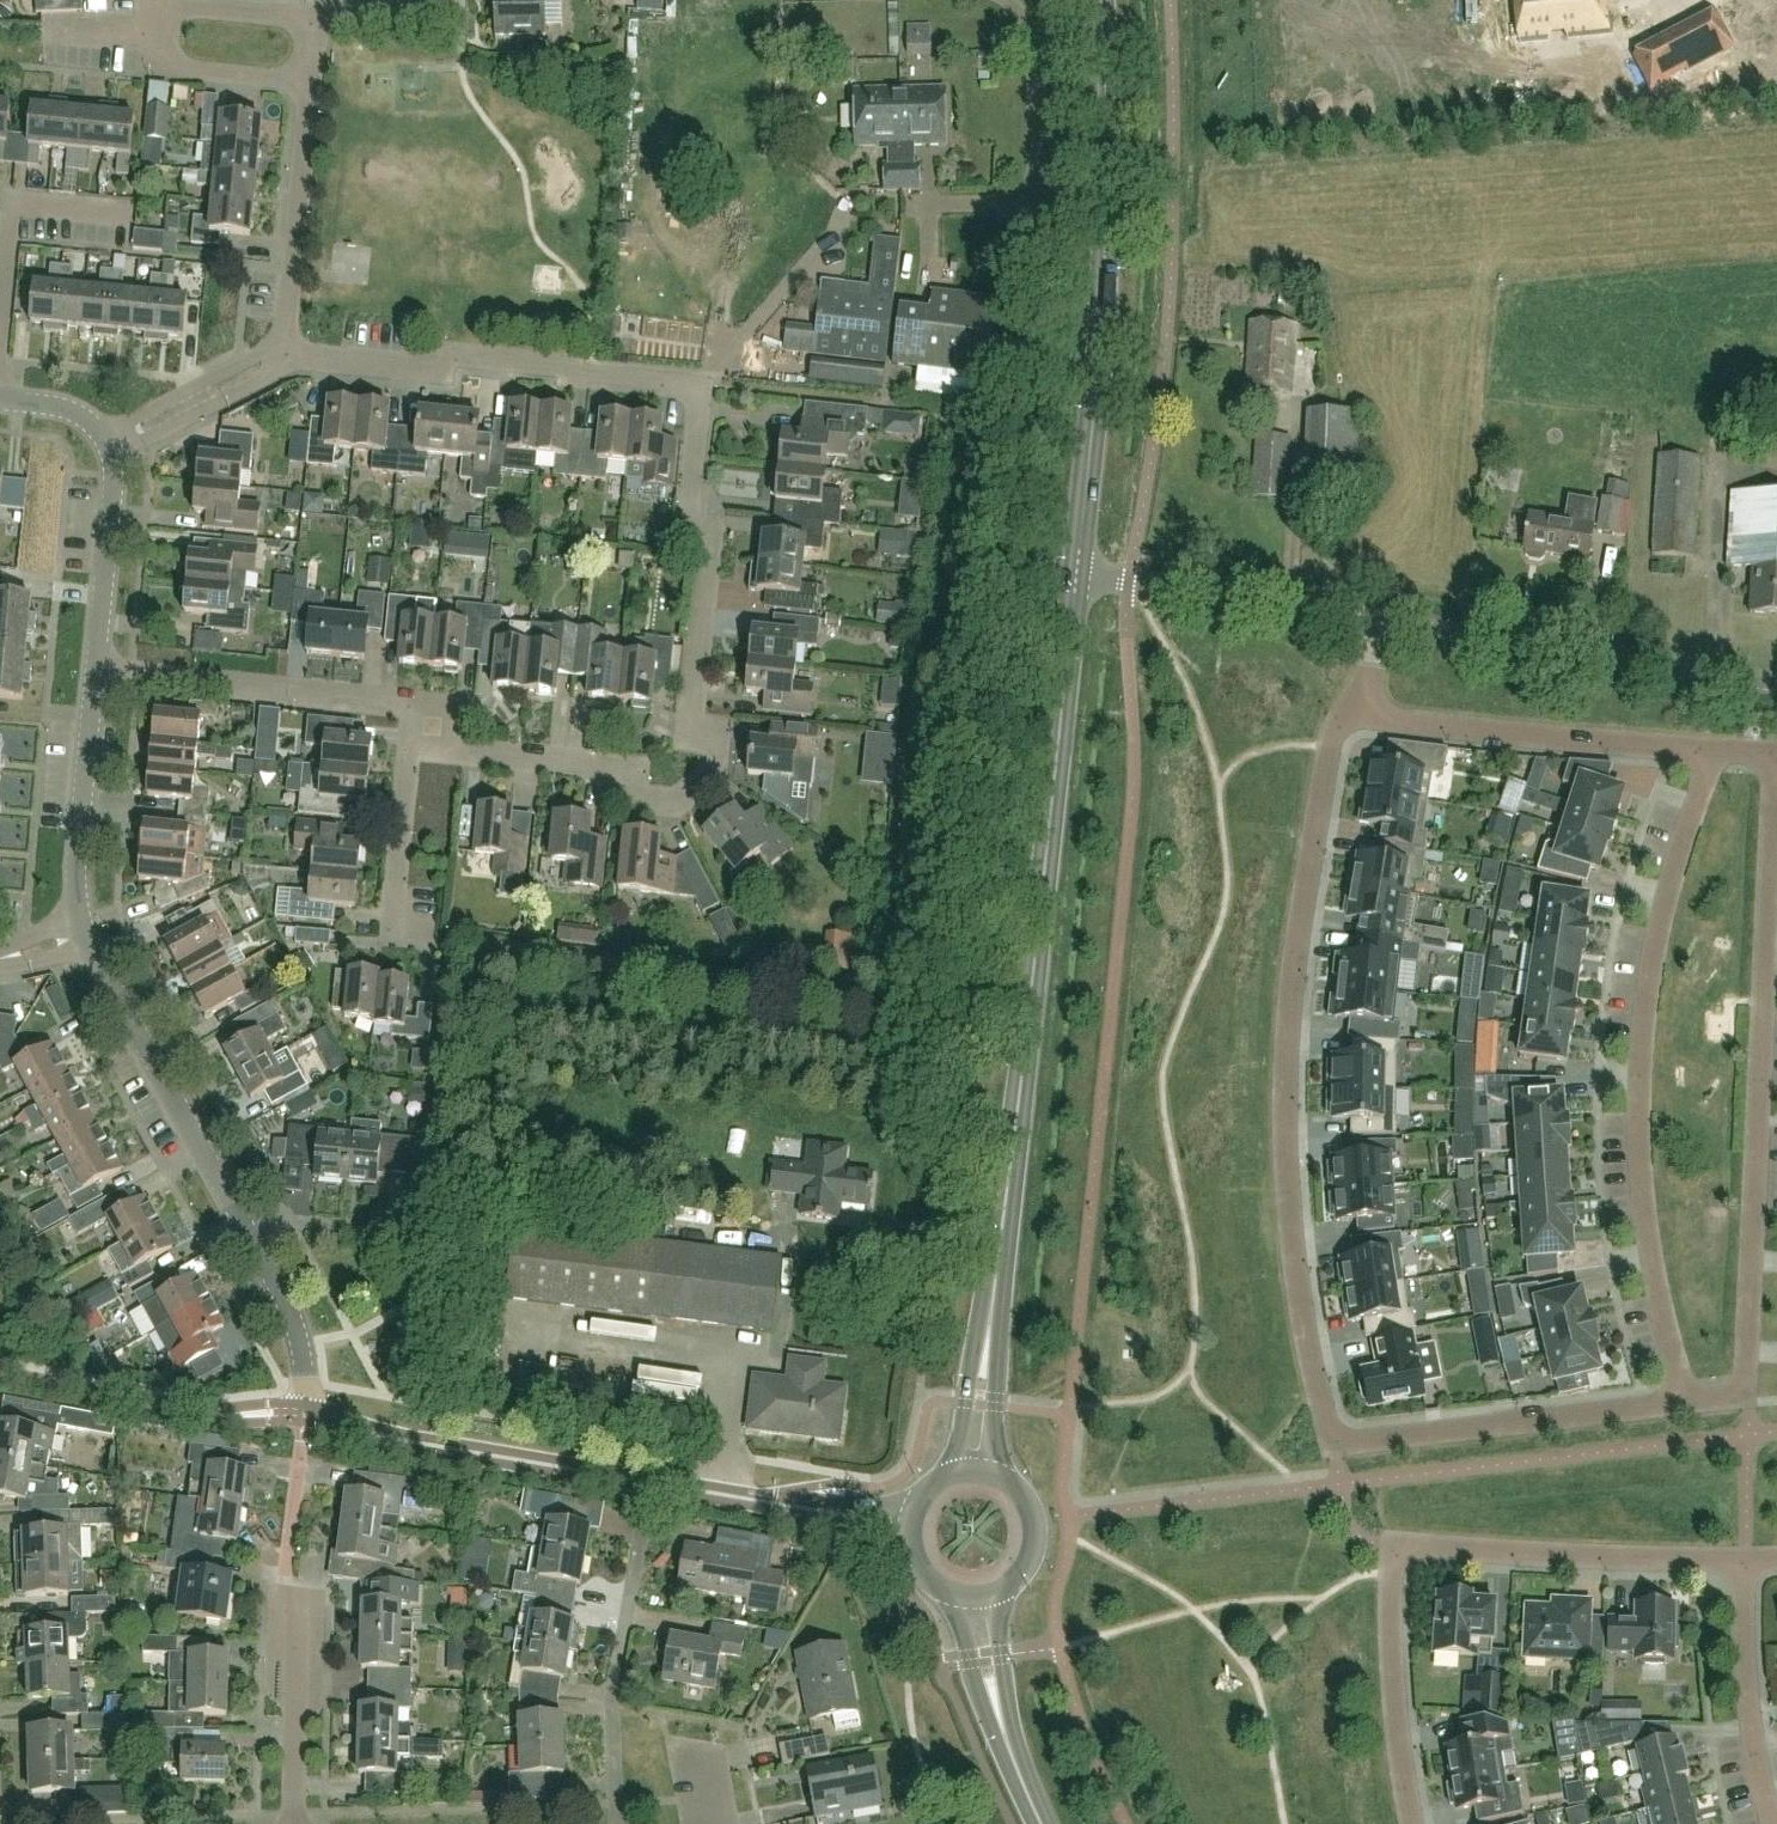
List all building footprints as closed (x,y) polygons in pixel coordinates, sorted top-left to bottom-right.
[(36,14),(82,13),(82,0),(36,0),(36,14)] [(496,36),(545,34),(545,0),(495,0),(496,36)] [(838,24),(872,22),(872,15),(887,14),(886,0),(837,0),(838,24)] [(1520,44),(1549,41),(1550,32),(1565,31),(1568,39),(1612,34),(1610,14),(1596,15),(1594,1),(1601,0),(1515,0),(1520,44)] [(0,6),(0,19),(6,23),(13,14),(1,5),(0,6)] [(1716,14),(1699,24),(1716,56),(1733,47),(1716,14)] [(932,56),(932,26),(907,26),(907,56),(932,56)] [(1670,38),(1648,50),(1661,74),(1681,63),(1686,71),(1701,63),(1697,55),(1682,62),(1670,38)] [(162,104),(162,85),(142,85),(142,104),(162,104)] [(945,88),(900,89),(902,191),(920,191),(919,164),(914,164),(914,146),(946,146),(945,88)] [(902,191),(900,89),(854,90),(855,147),(888,147),(889,165),(884,165),(884,191),(902,191)] [(219,145),(259,149),(262,120),(217,116),(219,98),(205,96),(202,128),(204,128),(203,143),(219,145)] [(28,146),(18,145),(16,165),(27,166),(38,167),(40,147),(54,149),(59,100),(49,99),(49,109),(32,107),(28,146)] [(69,101),(59,100),(54,149),(68,150),(66,170),(77,171),(83,112),(68,111),(69,101)] [(4,164),(16,165),(18,145),(7,144),(11,105),(0,104),(0,164),(4,164)] [(99,114),(83,112),(77,171),(89,172),(91,152),(105,154),(109,105),(100,104),(99,114)] [(109,105),(105,154),(119,155),(117,175),(128,176),(130,156),(131,156),(134,117),(118,116),(119,106),(109,105)] [(171,111),(147,108),(144,142),(164,144),(168,144),(171,111)] [(144,142),(143,154),(155,155),(163,152),(164,144),(144,142)] [(205,144),(202,173),(216,174),(256,178),(259,149),(219,145),(203,143),(205,144)] [(96,171),(96,196),(107,196),(108,172),(96,171)] [(216,174),(202,173),(199,173),(197,186),(214,188),(213,204),(253,207),(256,178),(216,174)] [(253,207),(213,204),(211,219),(194,217),(191,244),(220,247),(221,233),(250,236),(253,207)] [(821,231),(833,235),(841,211),(828,207),(821,231)] [(136,231),(134,250),(164,253),(166,234),(136,231)] [(53,251),(51,266),(49,286),(34,285),(31,323),(44,325),(44,332),(56,333),(62,267),(61,267),(63,252),(53,251)] [(163,277),(157,343),(169,344),(169,337),(183,338),(187,299),(173,298),(174,278),(176,263),(164,262),(163,277)] [(74,268),(62,267),(56,333),(68,334),(69,327),(82,329),(86,290),(72,288),(74,268)] [(86,290),(82,329),(95,330),(94,337),(106,338),(113,272),(101,271),(100,291),(86,290)] [(124,273),(113,272),(106,338),(118,339),(119,332),(132,334),(136,294),(122,293),(124,273)] [(150,296),(136,294),(132,334),(145,335),(144,342),(157,343),(163,277),(152,276),(150,296)] [(822,288),(817,329),(786,326),(783,352),(814,356),(886,364),(894,296),(822,288)] [(899,309),(894,366),(988,376),(996,300),(932,293),(930,312),(899,309)] [(1297,326),(1252,322),(1247,391),(1291,395),(1297,326)] [(812,360),(810,383),(883,391),(885,369),(812,360)] [(287,394),(275,403),(284,415),(296,406),(287,394)] [(355,450),(359,405),(329,402),(326,430),(311,429),(307,465),(333,468),(336,448),(355,450)] [(389,408),(359,405),(355,450),(374,452),(372,472),(398,475),(402,440),(403,429),(387,427),(389,408)] [(784,435),(780,468),(825,473),(827,455),(847,457),(848,445),(852,446),(858,441),(858,438),(865,438),(866,427),(882,428),(884,413),(806,405),(804,418),(803,437),(784,435)] [(492,449),(490,470),(536,474),(538,454),(537,454),(542,409),(512,406),(509,434),(494,433),(492,449)] [(572,412),(542,409),(537,454),(538,454),(556,456),(554,476),(580,479),(585,433),(570,431),(572,412)] [(417,442),(402,440),(398,475),(426,477),(428,454),(445,456),(450,414),(420,411),(417,442)] [(1370,429),(1360,429),(1360,415),(1310,413),(1307,470),(1358,472),(1367,474),(1370,429)] [(450,414),(445,456),(463,458),(460,480),(472,481),(471,498),(487,499),(490,470),(492,449),(476,448),(479,418),(450,414)] [(585,433),(580,479),(606,481),(608,462),(627,464),(632,419),(602,416),(600,435),(585,433)] [(900,418),(888,416),(886,433),(898,434),(900,418)] [(628,480),(626,496),(669,501),(670,488),(671,488),(675,442),(660,441),(662,422),(632,419),(627,464),(628,464),(626,480),(628,480)] [(200,455),(197,484),(240,489),(242,473),(251,474),(254,437),(221,433),(219,448),(234,450),(233,458),(200,455)] [(1257,436),(1254,496),(1287,498),(1291,438),(1257,436)] [(1701,458),(1662,455),(1655,557),(1694,559),(1701,458)] [(1484,490),(1512,495),(1517,467),(1489,462),(1484,490)] [(780,468),(779,475),(775,475),(772,478),(770,494),(773,497),(777,498),(777,501),(796,503),(794,522),(796,522),(825,525),(839,527),(843,493),(823,491),(825,473),(780,468)] [(1626,472),(1613,469),(1607,500),(1604,500),(1599,531),(1616,534),(1621,502),(1627,504),(1631,486),(1623,484),(1626,472)] [(240,489),(197,484),(194,514),(226,517),(225,531),(258,535),(261,506),(239,504),(240,489)] [(1762,614),(1770,496),(1729,493),(1724,567),(1750,569),(1747,613),(1762,614)] [(1762,614),(1776,615),(1776,496),(1770,496),(1762,614)] [(1593,526),(1597,504),(1574,500),(1571,523),(1529,516),(1524,549),(1526,549),(1526,555),(1529,560),(1540,562),(1545,558),(1546,553),(1588,559),(1593,526)] [(1308,514),(1320,515),(1321,508),(1309,507),(1308,514)] [(901,517),(899,533),(902,533),(917,535),(918,519),(901,517)] [(469,520),(469,531),(482,532),(483,521),(469,520)] [(825,525),(796,522),(794,538),(763,535),(761,563),(802,567),(805,539),(823,541),(825,525)] [(413,528),(411,548),(430,550),(432,531),(413,528)] [(902,533),(900,557),(906,558),(914,559),(917,535),(902,533)] [(230,588),(245,590),(247,574),(249,574),(250,561),(256,562),(257,547),(223,544),(222,558),(190,555),(187,584),(230,588)] [(667,544),(666,552),(678,553),(679,546),(667,544)] [(368,585),(389,587),(391,561),(371,559),(368,585)] [(802,567),(761,563),(760,566),(752,565),(749,592),(757,592),(758,591),(788,594),(786,611),(815,614),(817,599),(825,600),(827,589),(818,588),(818,587),(800,585),(802,567)] [(299,572),(297,592),(295,592),(291,623),(310,625),(307,655),(336,658),(340,618),(323,616),(325,595),(309,594),(311,573),(299,572)] [(230,588),(187,584),(184,614),(216,617),(214,631),(248,634),(250,606),(244,605),(245,590),(230,588)] [(435,622),(431,667),(445,669),(445,673),(458,674),(458,670),(462,670),(465,643),(481,644),(484,622),(485,607),(487,587),(482,587),(481,607),(458,605),(456,624),(435,622)] [(481,644),(478,667),(495,669),(493,688),(524,691),(531,627),(511,625),(502,624),(503,609),(494,608),(495,589),(487,587),(485,607),(484,622),(481,644)] [(357,620),(340,618),(336,658),(364,661),(367,631),(382,632),(385,596),(360,594),(357,620)] [(36,625),(37,615),(30,615),(31,598),(0,595),(0,621),(36,625)] [(435,622),(437,603),(390,598),(385,643),(402,645),(400,664),(431,667),(435,622)] [(754,630),(750,661),(795,666),(797,646),(817,648),(820,621),(774,616),(773,632),(754,630)] [(0,621),(0,647),(27,649),(28,633),(35,634),(36,625),(0,621)] [(531,627),(524,691),(556,694),(558,675),(574,677),(579,632),(552,629),(531,627)] [(897,641),(907,641),(907,631),(897,631),(897,641)] [(579,632),(574,677),(590,679),(588,698),(620,701),(624,656),(604,654),(606,634),(579,632)] [(645,658),(624,656),(620,701),(632,702),(632,710),(650,711),(653,685),(669,687),(674,641),(647,638),(645,658)] [(0,647),(0,672),(31,675),(32,666),(25,665),(27,649),(0,647)] [(795,666),(750,661),(747,693),(766,695),(764,711),(810,716),(813,686),(793,684),(795,666)] [(0,672),(0,698),(22,700),(24,684),(30,684),(31,675),(0,672)] [(892,691),(901,692),(902,682),(892,682),(892,691)] [(156,713),(153,741),(198,746),(201,718),(217,720),(219,706),(190,703),(189,717),(156,713)] [(278,728),(280,711),(261,709),(259,726),(278,728)] [(324,768),(368,772),(372,741),(353,739),(354,723),(308,718),(306,746),(326,748),(324,768)] [(881,726),(881,734),(897,736),(898,728),(881,726)] [(752,741),(748,774),(766,776),(764,793),(790,811),(792,786),(811,788),(814,762),(818,731),(784,728),(773,727),(771,743),(752,741)] [(873,736),(871,758),(895,760),(897,738),(873,736)] [(198,746),(153,741),(150,769),(195,773),(197,757),(216,758),(217,748),(198,746)] [(1369,793),(1428,803),(1433,774),(1444,776),(1448,750),(1399,744),(1395,766),(1374,762),(1369,793)] [(255,762),(253,775),(279,778),(280,765),(255,762)] [(1624,791),(1607,785),(1614,765),(1570,762),(1563,784),(1577,788),(1572,804),(1617,819),(1617,818),(1616,817),(1619,807),(1624,791)] [(304,766),(302,786),(299,814),(345,819),(346,802),(365,804),(368,772),(324,768),(304,766)] [(195,773),(150,769),(148,797),(180,800),(179,814),(208,817),(209,802),(210,790),(194,788),(195,773)] [(1526,790),(1522,802),(1536,807),(1540,794),(1526,790)] [(1428,803),(1369,793),(1367,804),(1362,803),(1359,823),(1385,827),(1388,831),(1386,845),(1394,846),(1425,851),(1428,833),(1424,832),(1428,803)] [(1572,804),(1563,831),(1609,845),(1617,819),(1572,804)] [(524,876),(522,876),(526,840),(509,839),(512,812),(480,808),(476,854),(497,856),(495,873),(504,874),(503,889),(522,891),(524,876)] [(774,865),(793,850),(760,809),(745,821),(735,809),(704,834),(736,873),(763,851),(774,865)] [(208,817),(179,814),(178,828),(145,824),(142,853),(204,859),(208,832),(206,831),(208,817)] [(1493,815),(1488,832),(1508,837),(1512,820),(1493,815)] [(600,888),(603,854),(586,853),(590,820),(556,816),(552,861),(568,863),(566,885),(600,888)] [(313,873),(358,877),(361,846),(342,844),(344,827),(298,823),(295,851),(315,853),(313,873)] [(1609,845),(1563,831),(1559,844),(1551,841),(1547,843),(1539,869),(1580,882),(1585,867),(1598,871),(1607,845),(1609,846),(1609,845)] [(703,914),(719,906),(695,860),(679,868),(676,868),(676,865),(659,863),(662,837),(624,833),(622,857),(619,857),(618,866),(621,866),(618,890),(674,896),(674,895),(694,897),(703,914)] [(1425,851),(1394,846),(1392,862),(1359,857),(1358,862),(1353,862),(1350,882),(1355,882),(1354,888),(1419,899),(1419,898),(1409,896),(1412,880),(1422,881),(1427,852),(1425,851)] [(204,859),(142,853),(139,881),(174,884),(174,889),(179,902),(210,889),(205,876),(203,872),(204,859)] [(1508,869),(1499,913),(1515,917),(1524,873),(1508,869)] [(358,877),(313,873),(311,893),(291,891),(288,919),(334,923),(336,906),(355,908),(358,877)] [(1419,899),(1354,888),(1353,893),(1348,892),(1345,913),(1349,913),(1348,919),(1369,922),(1372,927),(1370,939),(1421,947),(1446,952),(1449,933),(1414,927),(1419,899)] [(1544,892),(1540,920),(1587,927),(1587,926),(1585,926),(1589,899),(1544,892)] [(232,939),(219,915),(212,902),(187,916),(194,928),(165,944),(179,969),(231,940),(232,939)] [(1587,927),(1540,920),(1536,947),(1583,954),(1587,927)] [(1495,927),(1493,941),(1509,944),(1512,930),(1495,927)] [(581,944),(598,946),(600,929),(583,928),(581,944)] [(297,930),(295,944),(330,947),(331,933),(297,930)] [(846,970),(850,937),(834,934),(830,968),(846,970)] [(1370,939),(1359,937),(1359,938),(1363,938),(1361,958),(1336,955),(1333,976),(1341,977),(1339,987),(1395,993),(1399,962),(1419,964),(1421,947),(1370,939)] [(236,949),(231,940),(179,969),(192,993),(231,971),(223,956),(236,949)] [(1536,947),(1532,974),(1577,980),(1581,955),(1583,955),(1583,954),(1536,947)] [(231,971),(192,993),(206,1018),(235,1001),(241,1014),(266,1000),(259,987),(245,995),(231,971)] [(374,1025),(380,975),(349,972),(349,973),(336,972),(334,990),(347,991),(344,1018),(374,1021),(374,1025)] [(1532,974),(1528,1001),(1575,1008),(1576,1007),(1573,1007),(1577,980),(1532,974)] [(380,975),(374,1025),(392,1027),(391,1037),(430,1041),(433,1006),(419,1005),(417,1020),(406,1019),(409,983),(380,980),(380,975)] [(1395,993),(1339,987),(1338,997),(1331,997),(1329,1017),(1355,1020),(1358,1024),(1357,1039),(1358,1039),(1397,1042),(1400,1042),(1402,1024),(1392,1023),(1395,993)] [(1575,1008),(1528,1001),(1524,1028),(1572,1035),(1575,1008)] [(271,1059),(271,1060),(274,1058),(265,1043),(287,1031),(271,1003),(231,1025),(241,1043),(225,1052),(239,1077),(271,1059)] [(1475,1022),(1477,1007),(1463,1005),(1461,1020),(1475,1022)] [(1480,1007),(1478,1021),(1493,1023),(1495,1009),(1480,1007)] [(327,1026),(334,1040),(339,1037),(331,1023),(327,1026)] [(1572,1035),(1524,1028),(1520,1056),(1565,1063),(1569,1036),(1571,1036),(1572,1035)] [(16,1038),(0,1036),(0,1061),(16,1038)] [(16,1038),(0,1061),(0,1069),(2,1073),(15,1066),(29,1091),(66,1070),(52,1045),(27,1059),(16,1038)] [(1397,1042),(1358,1039),(1358,1054),(1354,1058),(1334,1057),(1333,1063),(1329,1063),(1328,1083),(1333,1083),(1333,1089),(1396,1090),(1397,1042)] [(1497,1057),(1476,1056),(1475,1075),(1496,1076),(1497,1057)] [(278,1071),(271,1060),(271,1059),(239,1077),(251,1100),(264,1093),(272,1107),(308,1087),(294,1062),(278,1071)] [(1473,1085),(1474,1068),(1459,1067),(1459,1084),(1473,1085)] [(66,1070),(29,1091),(37,1106),(24,1113),(30,1123),(80,1095),(66,1070)] [(1561,1094),(1537,1096),(1537,1080),(1486,1078),(1487,1097),(1517,1109),(1518,1125),(1568,1122),(1568,1121),(1563,1121),(1561,1094)] [(1396,1090),(1333,1089),(1333,1094),(1328,1094),(1328,1114),(1333,1114),(1332,1120),(1353,1120),(1356,1124),(1356,1136),(1397,1135),(1397,1120),(1395,1119),(1396,1090)] [(1455,1134),(1472,1135),(1473,1093),(1456,1092),(1455,1134)] [(94,1121),(80,1095),(30,1123),(35,1133),(48,1126),(56,1141),(94,1121)] [(94,1121),(56,1141),(64,1156),(48,1166),(53,1176),(57,1174),(108,1146),(94,1121)] [(350,1137),(346,1182),(376,1185),(378,1171),(389,1172),(389,1174),(408,1176),(406,1188),(421,1190),(426,1141),(381,1136),(382,1124),(352,1121),(350,1137)] [(1570,1148),(1568,1122),(1518,1125),(1520,1151),(1570,1148)] [(289,1127),(288,1142),(274,1141),(272,1160),(286,1161),(286,1163),(283,1193),(302,1195),(305,1169),(316,1170),(315,1178),(346,1182),(350,1137),(321,1134),(322,1130),(289,1127)] [(1473,1128),(1474,1154),(1490,1153),(1488,1127),(1473,1128)] [(1454,1162),(1474,1161),(1472,1137),(1453,1138),(1454,1162)] [(1335,1190),(1392,1187),(1390,1157),(1398,1157),(1396,1142),(1361,1143),(1361,1157),(1333,1159),(1333,1164),(1329,1165),(1330,1185),(1335,1185),(1335,1190)] [(807,1168),(788,1166),(768,1163),(765,1193),(804,1198),(801,1217),(837,1221),(839,1203),(870,1207),(874,1176),(843,1172),(846,1149),(810,1145),(807,1168)] [(108,1146),(57,1174),(71,1198),(78,1211),(103,1197),(96,1185),(122,1171),(108,1146)] [(1570,1149),(1570,1148),(1520,1151),(1522,1178),(1567,1175),(1565,1149),(1570,1149)] [(1482,1168),(1483,1179),(1493,1179),(1493,1167),(1482,1168)] [(1568,1200),(1567,1175),(1522,1178),(1523,1204),(1573,1201),(1573,1200),(1568,1200)] [(1484,1195),(1496,1195),(1495,1180),(1483,1181),(1484,1195)] [(0,1188),(8,1201),(19,1195),(12,1181),(0,1188)] [(1474,1182),(1456,1184),(1458,1194),(1475,1191),(1474,1182)] [(1392,1187),(1335,1190),(1335,1195),(1331,1196),(1332,1216),(1337,1216),(1337,1221),(1365,1219),(1366,1233),(1395,1230),(1392,1187)] [(121,1245),(159,1224),(145,1198),(120,1212),(111,1197),(69,1220),(78,1236),(107,1220),(121,1245)] [(1573,1201),(1523,1204),(1510,1205),(1510,1210),(1519,1217),(1524,1217),(1525,1231),(1575,1228),(1573,1201)] [(1502,1219),(1501,1207),(1486,1208),(1487,1220),(1502,1219)] [(159,1224),(121,1245),(109,1251),(122,1276),(129,1289),(154,1275),(147,1263),(173,1249),(159,1224)] [(781,1258),(660,1243),(517,1225),(508,1299),(650,1317),(771,1332),(781,1258)] [(1575,1228),(1525,1231),(1528,1277),(1559,1273),(1558,1256),(1572,1255),(1570,1229),(1575,1228)] [(1480,1231),(1456,1234),(1458,1244),(1481,1240),(1480,1231)] [(1346,1292),(1404,1283),(1399,1253),(1404,1252),(1401,1234),(1357,1239),(1360,1258),(1341,1260),(1342,1266),(1338,1267),(1341,1288),(1346,1287),(1346,1292)] [(155,1332),(210,1302),(196,1277),(171,1290),(164,1278),(135,1295),(155,1332)] [(109,1281),(67,1305),(77,1322),(79,1322),(97,1311),(119,1299),(109,1281)] [(1404,1283),(1346,1292),(1347,1296),(1342,1297),(1345,1317),(1350,1317),(1351,1322),(1370,1320),(1372,1338),(1416,1329),(1413,1311),(1408,1312),(1404,1283)] [(1543,1329),(1592,1318),(1592,1317),(1587,1318),(1581,1292),(1541,1301),(1539,1285),(1520,1288),(1524,1306),(1539,1313),(1543,1329)] [(1473,1317),(1491,1314),(1489,1301),(1472,1303),(1473,1317)] [(223,1327),(210,1302),(155,1332),(156,1333),(158,1332),(171,1355),(169,1356),(177,1372),(218,1349),(210,1334),(223,1327)] [(97,1311),(79,1322),(87,1337),(106,1326),(97,1311)] [(1592,1318),(1543,1329),(1549,1355),(1598,1344),(1592,1318)] [(1474,1324),(1478,1348),(1497,1344),(1492,1321),(1474,1324)] [(1369,1402),(1370,1407),(1424,1397),(1412,1336),(1374,1343),(1379,1367),(1378,1369),(1363,1372),(1364,1378),(1360,1382),(1364,1400),(1369,1402)] [(1505,1366),(1521,1362),(1522,1362),(1516,1339),(1499,1343),(1505,1366)] [(99,1343),(88,1348),(97,1365),(100,1364),(101,1370),(113,1371),(111,1357),(107,1359),(99,1343)] [(1598,1344),(1549,1355),(1555,1382),(1558,1381),(1560,1396),(1567,1395),(1590,1389),(1587,1374),(1599,1371),(1593,1345),(1598,1344)] [(757,1379),(751,1428),(838,1439),(844,1390),(821,1387),(823,1366),(792,1362),(790,1383),(757,1379)] [(1526,1381),(1521,1362),(1505,1366),(1510,1385),(1526,1381)] [(50,1469),(53,1452),(55,1452),(61,1417),(24,1410),(21,1427),(3,1424),(0,1440),(0,1461),(50,1469)] [(193,1483),(190,1501),(222,1505),(244,1508),(249,1473),(241,1472),(244,1453),(194,1446),(191,1465),(212,1467),(209,1485),(193,1483)] [(0,1461),(0,1496),(20,1500),(20,1514),(44,1513),(60,1512),(70,1512),(70,1496),(60,1497),(59,1483),(48,1480),(50,1469),(0,1461)] [(366,1496),(356,1494),(349,1493),(345,1526),(399,1534),(401,1518),(397,1518),(402,1480),(369,1476),(369,1477),(366,1496)] [(186,1535),(183,1554),(216,1559),(228,1561),(231,1542),(239,1544),(244,1508),(222,1505),(190,1501),(188,1517),(205,1520),(202,1537),(186,1535)] [(545,1551),(587,1558),(591,1530),(589,1530),(591,1513),(541,1504),(538,1520),(549,1522),(545,1551)] [(45,1533),(26,1533),(17,1534),(18,1565),(70,1564),(84,1563),(83,1527),(114,1526),(113,1511),(70,1512),(60,1512),(44,1513),(45,1533)] [(399,1534),(345,1526),(340,1558),(347,1559),(344,1580),(374,1584),(415,1585),(416,1573),(395,1570),(395,1568),(398,1568),(400,1548),(397,1547),(399,1534)] [(749,1609),(781,1615),(787,1578),(756,1572),(759,1555),(730,1550),(729,1555),(688,1548),(682,1587),(750,1599),(749,1609)] [(535,1550),(531,1577),(518,1574),(514,1594),(531,1597),(538,1598),(576,1605),(579,1586),(582,1587),(587,1558),(545,1551),(535,1550)] [(169,1552),(169,1554),(159,1553),(157,1569),(166,1570),(186,1573),(180,1616),(228,1623),(234,1578),(214,1575),(216,1559),(183,1554),(169,1552)] [(70,1564),(18,1565),(19,1597),(28,1597),(71,1596),(70,1564)] [(415,1585),(374,1584),(371,1604),(365,1603),(364,1636),(415,1637),(415,1621),(402,1621),(402,1605),(415,1605),(416,1585),(415,1585)] [(468,1616),(469,1591),(447,1590),(447,1597),(451,1598),(451,1616),(468,1616)] [(1434,1654),(1493,1658),(1496,1603),(1472,1601),(1473,1597),(1438,1594),(1434,1654)] [(87,1614),(87,1615),(117,1614),(116,1598),(73,1599),(73,1615),(87,1614)] [(520,1632),(518,1643),(529,1645),(571,1652),(571,1651),(579,1652),(582,1630),(575,1629),(576,1624),(573,1623),(576,1605),(538,1598),(535,1617),(534,1617),(531,1634),(520,1632)] [(1587,1660),(1590,1603),(1568,1602),(1567,1609),(1527,1607),(1525,1651),(1546,1652),(1545,1658),(1587,1660)] [(1610,1619),(1609,1653),(1636,1653),(1636,1660),(1645,1660),(1645,1665),(1665,1665),(1665,1661),(1674,1661),(1674,1649),(1679,1649),(1679,1629),(1674,1629),(1675,1606),(1637,1605),(1636,1622),(1628,1622),(1628,1619),(1610,1619)] [(41,1632),(29,1633),(19,1633),(20,1666),(30,1666),(70,1665),(69,1641),(80,1641),(81,1641),(83,1640),(84,1640),(85,1638),(86,1637),(87,1634),(87,1615),(87,1614),(73,1615),(52,1615),(41,1616),(41,1632)] [(717,1690),(718,1680),(723,1655),(743,1659),(748,1633),(714,1627),(711,1644),(673,1637),(665,1681),(687,1685),(717,1690)] [(415,1637),(364,1636),(363,1669),(371,1669),(370,1689),(414,1690),(415,1670),(402,1670),(403,1654),(415,1654),(415,1637)] [(192,1685),(229,1686),(230,1655),(212,1655),(213,1639),(146,1638),(146,1654),(173,1655),(173,1685),(174,1685),(192,1685)] [(518,1643),(515,1656),(510,1689),(523,1692),(523,1696),(561,1699),(564,1680),(566,1681),(571,1652),(529,1645),(518,1643)] [(859,1713),(846,1647),(799,1656),(812,1722),(859,1713)] [(107,1664),(121,1664),(121,1654),(107,1654),(107,1664)] [(71,1676),(70,1665),(30,1666),(32,1699),(55,1698),(56,1717),(82,1716),(83,1733),(128,1731),(127,1729),(127,1714),(90,1715),(90,1697),(82,1697),(81,1676),(71,1676)] [(1502,1716),(1506,1681),(1483,1678),(1480,1714),(1502,1716)] [(229,1717),(229,1686),(192,1685),(174,1685),(174,1714),(146,1714),(146,1729),(160,1730),(193,1731),(203,1731),(204,1716),(229,1717)] [(411,1726),(400,1726),(401,1709),(413,1710),(414,1690),(370,1689),(369,1708),(363,1708),(362,1742),(411,1743),(411,1741),(411,1726)] [(523,1719),(522,1719),(522,1748),(563,1746),(562,1718),(561,1717),(561,1699),(523,1696),(523,1719)] [(1602,1702),(1601,1720),(1627,1720),(1627,1703),(1602,1702)] [(1452,1779),(1505,1770),(1503,1757),(1514,1755),(1509,1725),(1464,1721),(1468,1741),(1464,1745),(1447,1748),(1452,1779)] [(1576,1724),(1582,1756),(1641,1742),(1641,1724),(1576,1724)] [(34,1763),(75,1762),(74,1730),(32,1732),(34,1763)] [(193,1731),(160,1730),(159,1765),(185,1766),(185,1783),(227,1784),(228,1749),(193,1747),(193,1731)] [(780,1746),(784,1765),(831,1756),(827,1737),(780,1746)] [(1676,1739),(1637,1748),(1643,1775),(1686,1764),(1683,1751),(1679,1752),(1676,1739)] [(411,1743),(362,1742),(361,1774),(369,1774),(368,1794),(412,1795),(413,1776),(399,1775),(399,1758),(443,1759),(443,1742),(414,1741),(411,1741),(411,1743)] [(511,1776),(510,1776),(510,1801),(545,1800),(544,1775),(564,1775),(563,1746),(522,1748),(523,1776),(511,1776)] [(883,1806),(874,1758),(810,1771),(819,1819),(883,1806)] [(87,1761),(75,1762),(34,1763),(35,1794),(76,1793),(75,1774),(90,1773),(90,1761),(87,1761)] [(1686,1764),(1643,1775),(1647,1790),(1642,1791),(1647,1809),(1690,1799),(1685,1778),(1689,1777),(1686,1764)] [(1452,1779),(1453,1784),(1447,1785),(1451,1806),(1456,1805),(1457,1810),(1485,1806),(1487,1821),(1524,1815),(1519,1786),(1508,1788),(1505,1770),(1452,1779)] [(1615,1782),(1597,1787),(1601,1803),(1619,1798),(1615,1782)] [(1580,1785),(1566,1788),(1569,1804),(1583,1801),(1580,1785)] [(129,1788),(85,1790),(86,1815),(130,1813),(129,1788)] [(1690,1799),(1647,1809),(1647,1810),(1652,1809),(1655,1823),(1695,1823),(1697,1823),(1690,1799)]
